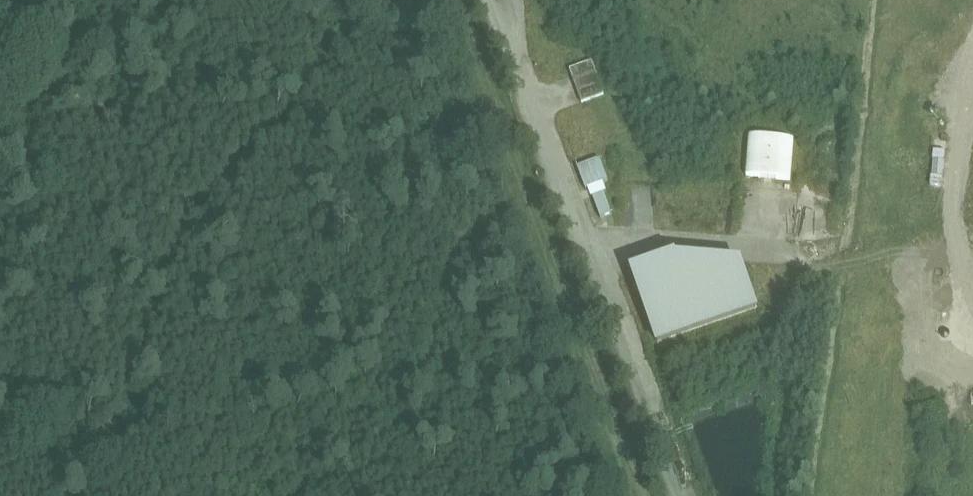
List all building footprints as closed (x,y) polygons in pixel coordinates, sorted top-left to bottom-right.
[(577,104),(604,94),(591,60),(564,70),(577,104)] [(793,180),(794,138),(743,137),(742,179),(793,180)] [(943,154),(944,144),(930,143),(927,167),(937,169),(939,153),(943,154)] [(608,180),(601,159),(580,166),(588,187),(608,180)] [(610,186),(590,194),(594,204),(614,197),(610,186)] [(641,346),(645,346),(758,311),(759,295),(751,295),(740,260),(655,258),(615,271),(624,299),(624,291),(641,346)]
